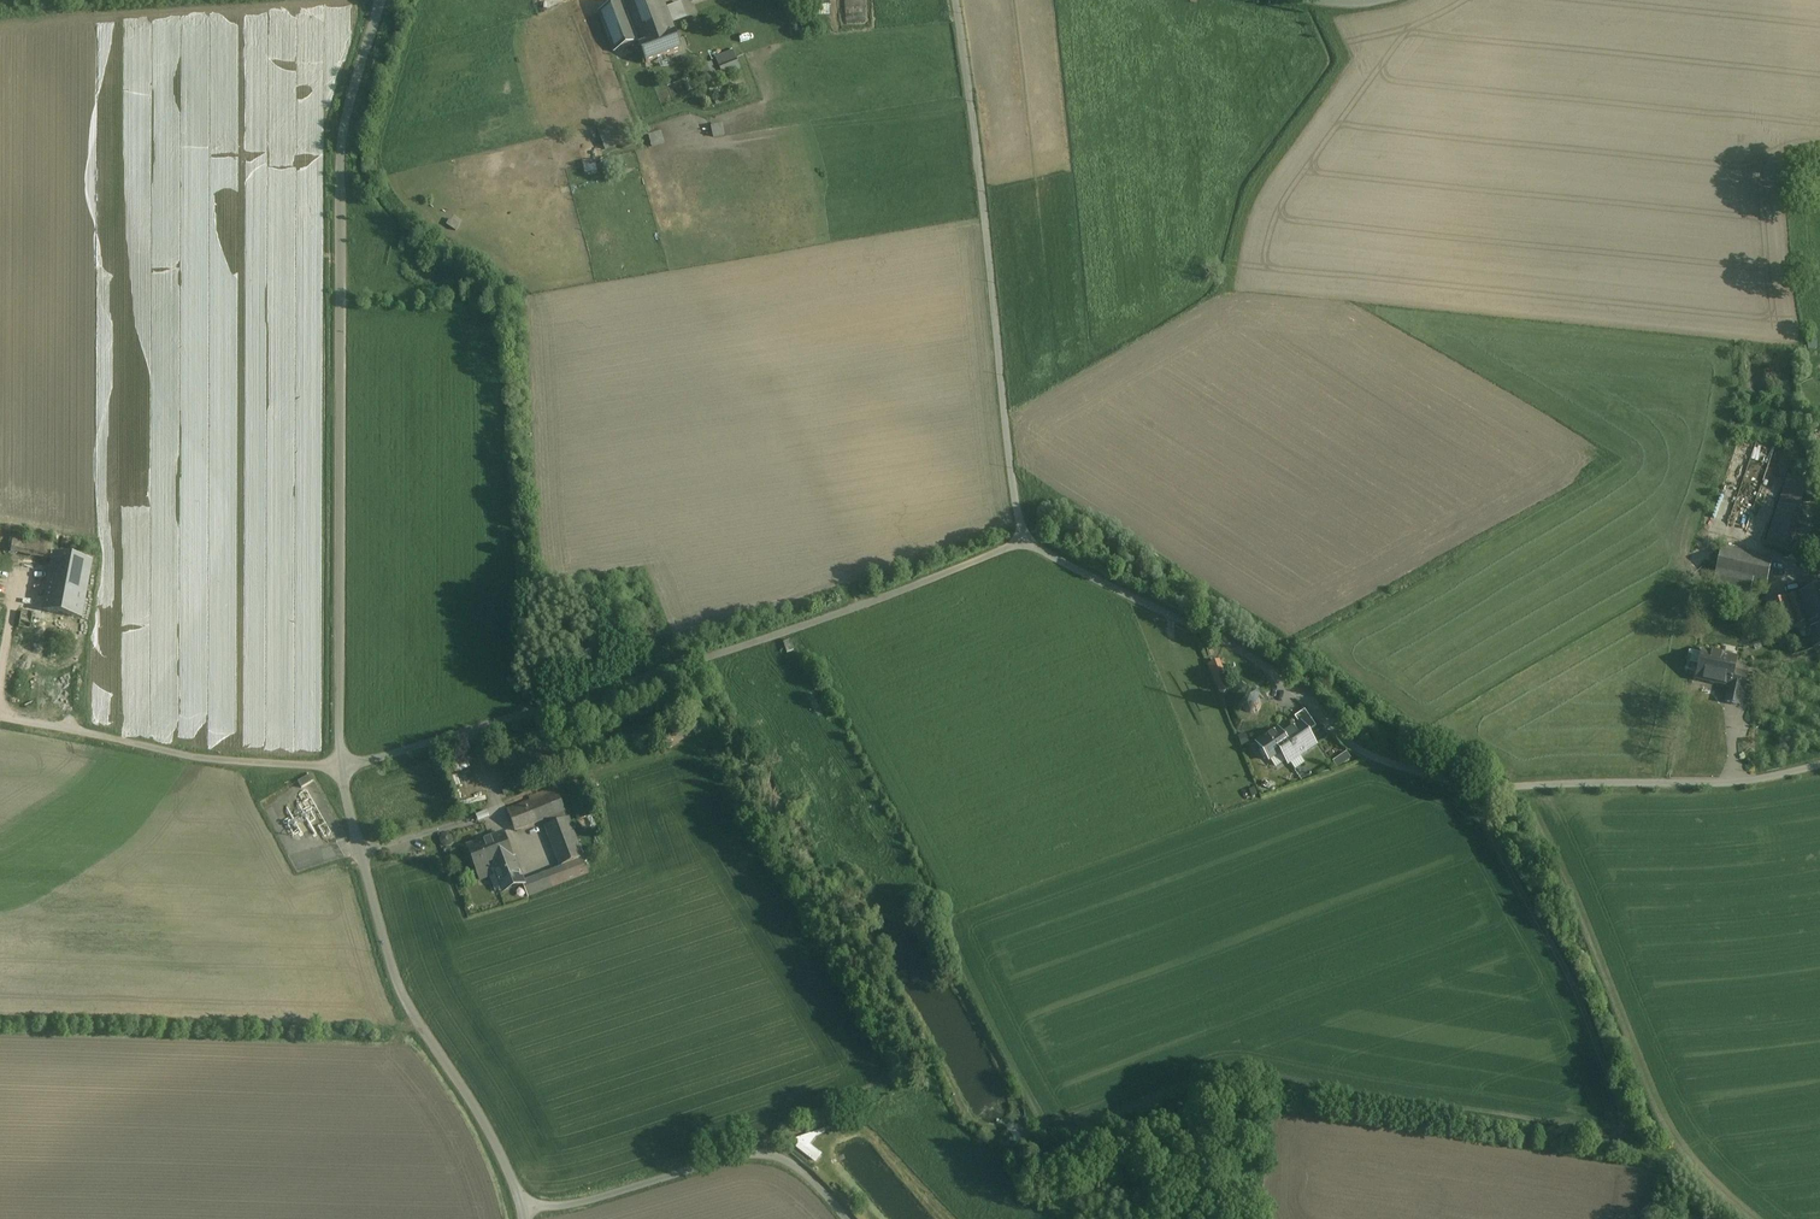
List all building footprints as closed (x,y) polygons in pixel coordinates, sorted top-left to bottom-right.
[(598,12),(615,52),(638,43),(640,47),(675,32),(662,0),(628,0),(598,12)] [(675,32),(640,47),(646,64),(682,51),(675,32)] [(724,74),(742,67),(736,50),(718,56),(724,74)] [(726,125),(714,127),(715,138),(727,136),(726,125)] [(608,151),(617,147),(609,127),(599,131),(608,151)] [(654,147),(667,143),(664,132),(651,136),(654,147)] [(597,159),(585,161),(586,173),(599,171),(597,159)] [(452,218),(449,225),(459,229),(462,223),(452,218)] [(1788,476),(1766,546),(1787,553),(1800,512),(1795,510),(1804,480),(1788,476)] [(1813,536),(1806,559),(1819,563),(1819,538),(1813,536)] [(18,553),(21,538),(13,537),(10,552),(18,553)] [(50,559),(52,544),(44,542),(41,557),(50,559)] [(1721,550),(1713,588),(1749,596),(1751,587),(1766,590),(1772,561),(1721,550)] [(91,562),(54,556),(43,611),(81,617),(91,562)] [(1796,629),(1803,624),(1804,626),(1807,625),(1814,649),(1819,647),(1819,587),(1767,605),(1777,635),(1796,629)] [(30,614),(21,612),(18,628),(30,630),(32,618),(30,614)] [(790,640),(783,643),(787,653),(794,651),(790,640)] [(1703,653),(1697,680),(1729,687),(1730,687),(1733,672),(1736,660),(1703,653)] [(1219,695),(1228,692),(1219,661),(1211,664),(1219,695)] [(1746,675),(1733,672),(1730,687),(1729,687),(1726,703),(1740,706),(1746,675)] [(1265,696),(1258,700),(1259,700),(1260,702),(1261,705),(1262,708),(1269,703),(1265,696)] [(1251,698),(1248,698),(1246,700),(1244,702),(1243,704),(1242,707),(1243,710),(1244,712),(1245,715),(1248,716),(1250,717),(1253,717),(1256,716),(1258,715),(1260,713),(1261,711),(1262,708),(1261,705),(1260,702),(1259,700),(1258,700),(1256,699),(1254,698),(1251,698)] [(1295,718),(1300,726),(1300,725),(1306,734),(1316,728),(1305,711),(1295,718)] [(1268,736),(1257,744),(1261,751),(1259,752),(1265,760),(1267,759),(1269,762),(1280,755),(1287,765),(1315,746),(1306,734),(1300,725),(1300,726),(1282,738),(1278,731),(1269,738),(1268,736)] [(1339,767),(1353,759),(1350,752),(1335,760),(1339,767)] [(311,775),(298,782),(301,788),(314,781),(311,775)] [(557,791),(507,810),(515,831),(548,819),(565,812),(557,791)] [(565,812),(548,819),(551,826),(546,827),(561,866),(583,858),(565,812)] [(504,833),(467,847),(480,880),(493,875),(491,870),(495,869),(515,861),(504,833)] [(515,861),(495,869),(503,889),(522,881),(515,861)]
